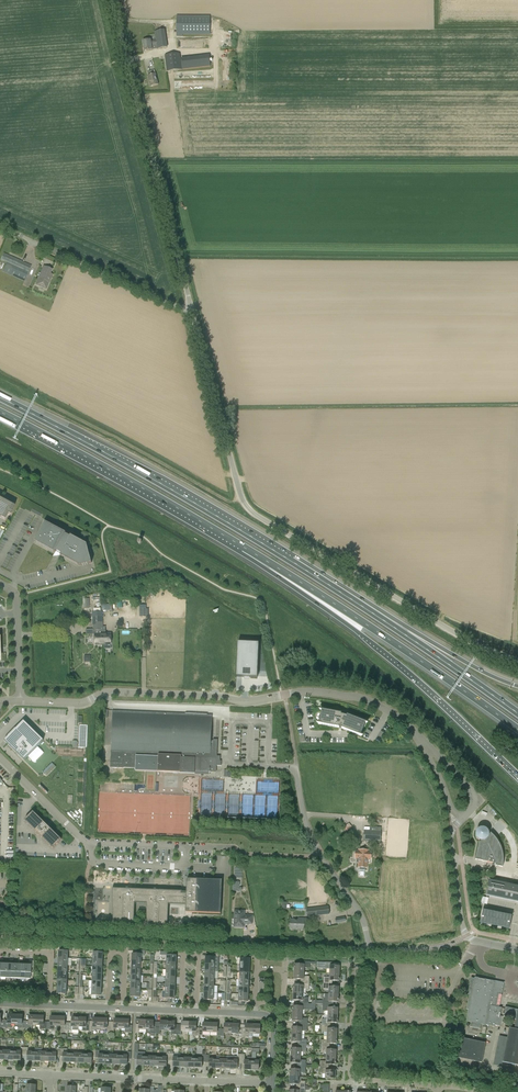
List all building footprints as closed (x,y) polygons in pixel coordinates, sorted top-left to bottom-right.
[(176,36),(183,36),(183,35),(210,35),(210,16),(176,15),(176,36)] [(142,41),(144,51),(157,49),(167,47),(164,30),(154,31),(156,40),(151,41),(151,40),(142,41)] [(167,71),(182,69),(180,53),(165,55),(167,71)] [(182,59),(183,69),(210,66),(209,56),(182,59)] [(150,86),(158,84),(155,74),(147,76),(150,86)] [(23,285),(31,266),(4,253),(1,260),(6,262),(2,271),(18,278),(16,282),(23,285)] [(46,289),(51,278),(49,277),(52,270),(43,266),(36,284),(46,289)] [(0,500),(0,517),(4,520),(7,514),(10,515),(12,512),(10,512),(13,507),(0,500)] [(91,563),(87,544),(65,533),(45,522),(34,541),(55,552),(74,563),(80,566),(91,563)] [(102,612),(92,612),(93,629),(86,629),(86,635),(95,634),(95,645),(103,645),(102,630),(103,630),(103,627),(102,612)] [(102,630),(103,645),(111,644),(111,633),(106,634),(105,630),(104,630),(103,630),(102,630)] [(262,646),(241,646),(241,680),(262,680),(262,646)] [(318,723),(339,727),(339,726),(342,727),(341,728),(361,735),(365,722),(366,723),(366,722),(347,714),(346,715),(341,714),(341,713),(321,709),(321,710),(319,723),(318,723)] [(135,770),(158,771),(194,773),(209,774),(209,772),(210,772),(210,771),(215,771),(215,765),(221,766),(221,761),(216,761),(217,757),(216,757),(216,741),(211,740),(212,715),(112,711),(111,753),(115,753),(115,757),(111,756),(110,766),(112,767),(121,768),(121,766),(124,766),(124,768),(135,768),(135,770)] [(24,721),(4,740),(24,760),(43,740),(24,721)] [(40,774),(46,768),(37,759),(30,765),(40,774)] [(53,763),(43,772),(47,776),(56,767),(53,763)] [(25,821),(53,848),(62,840),(33,812),(25,821)] [(363,842),(380,843),(381,831),(381,827),(373,827),(373,831),(364,830),(363,842)] [(475,859),(496,863),(495,865),(503,867),(503,866),(503,864),(503,863),(503,862),(503,861),(503,860),(503,859),(503,857),(503,856),(503,854),(503,853),(503,851),(502,850),(502,849),(501,847),(501,846),(500,845),(500,844),(499,842),(498,841),(498,840),(497,839),(496,838),(494,836),(494,835),(493,834),(492,833),(491,832),(490,833),(491,833),(490,834),(488,832),(488,831),(487,831),(487,830),(486,829),(485,829),(484,828),(483,828),(482,828),(481,828),(480,828),(479,829),(478,830),(477,831),(477,832),(476,833),(476,834),(476,835),(477,836),(477,837),(478,838),(479,839),(480,839),(481,840),(480,842),(479,841),(475,859)] [(360,867),(359,870),(365,870),(365,868),(367,868),(367,859),(371,859),(371,852),(369,851),(369,850),(358,849),(358,851),(356,851),(355,857),(357,857),(357,858),(356,867),(360,867)] [(222,880),(187,879),(186,892),(182,891),(156,890),(156,889),(154,889),(154,890),(128,889),(128,888),(126,888),(126,889),(112,888),(113,889),(113,916),(113,917),(113,918),(113,919),(114,920),(114,921),(115,922),(116,922),(116,923),(117,923),(118,924),(119,924),(120,924),(134,925),(135,903),(146,903),(147,917),(147,918),(147,919),(147,920),(147,921),(148,921),(148,922),(149,923),(149,924),(150,924),(151,925),(152,925),(153,925),(154,926),(168,926),(168,904),(186,905),(186,912),(220,913),(222,880)] [(489,880),(486,895),(517,902),(517,886),(489,880)] [(307,917),(330,914),(329,906),(306,909),(307,917)] [(252,924),(252,916),(244,915),(244,911),(235,910),(234,927),(244,927),(244,923),(252,924)] [(511,917),(482,911),(480,924),(509,930),(511,917)] [(307,919),(302,919),(298,918),(298,920),(290,920),(290,929),(304,929),(304,923),(307,923),(307,919)] [(64,947),(64,951),(59,951),(58,958),(68,958),(68,951),(72,951),(72,948),(64,947)] [(90,952),(94,952),(93,959),(102,959),(103,952),(97,952),(97,949),(90,948),(90,952)] [(138,950),(138,954),(132,953),(132,961),(141,961),(141,954),(145,954),(145,951),(138,950)] [(163,955),(167,955),(167,962),(176,962),(176,955),(171,955),(171,952),(160,951),(160,955),(163,955)] [(212,953),(211,957),(206,956),(206,963),(215,964),(215,957),(219,957),(219,954),(212,953)] [(237,958),(241,958),(240,965),(250,966),(250,958),(244,958),(245,955),(237,954),(237,958)] [(29,960),(29,965),(24,964),(23,971),(25,971),(25,979),(30,979),(31,967),(32,967),(32,960),(29,960)] [(303,964),(295,964),(295,971),(304,972),(304,968),(310,968),(310,964),(317,964),(317,962),(303,961),(303,964)] [(332,962),(325,962),(317,962),(317,964),(317,968),(324,969),(330,969),(330,973),(339,973),(340,966),(332,965),(332,962)] [(304,972),(295,971),(294,979),(302,979),(302,982),(309,983),(309,976),(304,976),(304,972)] [(339,973),(330,973),(330,977),(324,977),(324,983),(331,983),(331,980),(339,981),(339,973)] [(500,1016),(502,1008),(499,1007),(504,983),(495,981),(480,978),(480,980),(471,978),(469,986),(473,987),(471,997),(466,1021),(471,1022),(470,1027),(480,1029),(481,1024),(495,1027),(495,1025),(498,1026),(502,1026),(501,1027),(505,1028),(506,1023),(502,1022),(503,1017),(516,1019),(517,1011),(505,1008),(503,1016),(500,1016)] [(294,993),(303,993),(303,989),(309,989),(309,983),(302,982),(302,985),(294,985),(294,993)] [(329,994),(339,994),(339,987),(331,986),(331,983),(324,983),(323,990),(329,990),(329,994)] [(303,993),(294,993),(293,1000),(301,1000),(301,1003),(315,1004),(315,1002),(308,1002),(309,997),(303,997),(303,993)] [(316,1000),(315,1002),(315,1004),(321,1004),(330,1004),(331,1001),(338,1002),(339,994),(329,994),(325,994),(324,998),(323,998),(323,1000),(316,1000)] [(293,1013),(302,1014),(302,1010),(315,1010),(315,1004),(301,1003),(301,1006),(293,1006),(293,1013)] [(328,1015),(338,1015),(338,1008),(330,1007),(330,1004),(321,1004),(321,1006),(323,1006),(322,1011),(328,1011),(328,1015)] [(517,1065),(517,1011),(516,1019),(514,1029),(509,1028),(507,1037),(499,1036),(496,1050),(493,1065),(501,1067),(502,1062),(517,1065)] [(302,1014),(293,1013),(293,1021),(300,1021),(300,1024),(307,1024),(308,1018),(302,1018),(302,1014)] [(15,1024),(15,1015),(8,1015),(8,1020),(4,1020),(4,1027),(4,1031),(5,1031),(5,1028),(11,1028),(11,1024),(15,1024)] [(15,1015),(15,1024),(17,1024),(18,1028),(25,1029),(26,1021),(22,1021),(22,1015),(15,1015)] [(36,1025),(36,1016),(29,1015),(29,1021),(26,1021),(25,1029),(32,1029),(32,1025),(36,1025)] [(338,1015),(328,1015),(328,1019),(322,1019),(322,1023),(319,1023),(319,1025),(330,1025),(330,1022),(337,1023),(338,1015)] [(36,1016),(36,1025),(40,1025),(40,1029),(47,1030),(47,1022),(44,1022),(44,1016),(36,1016)] [(57,1026),(58,1017),(51,1016),(50,1022),(47,1022),(47,1030),(54,1030),(54,1026),(57,1026)] [(58,1017),(57,1026),(65,1026),(65,1030),(68,1030),(68,1023),(65,1023),(65,1017),(58,1017)] [(79,1027),(79,1017),(72,1017),(72,1023),(68,1023),(68,1030),(79,1031),(79,1027)] [(79,1017),(79,1027),(82,1027),(82,1031),(89,1031),(90,1023),(86,1023),(86,1018),(79,1017)] [(100,1027),(100,1018),(93,1018),(93,1024),(90,1023),(89,1031),(92,1031),(92,1030),(100,1030),(100,1029),(100,1027)] [(108,1024),(108,1019),(100,1018),(100,1027),(100,1029),(105,1029),(105,1028),(107,1028),(107,1032),(111,1032),(111,1024),(108,1024)] [(121,1028),(122,1019),(114,1019),(114,1024),(111,1024),(111,1032),(114,1032),(114,1028),(121,1028)] [(132,1025),(129,1025),(129,1019),(122,1019),(121,1028),(125,1028),(125,1032),(132,1033),(132,1025)] [(139,1033),(139,1029),(146,1029),(146,1020),(139,1020),(139,1023),(136,1023),(135,1033),(139,1033)] [(154,1020),(146,1020),(146,1029),(150,1030),(150,1034),(157,1034),(157,1026),(154,1026),(154,1020)] [(160,1026),(157,1026),(157,1034),(160,1034),(160,1030),(167,1030),(168,1021),(160,1021),(160,1026)] [(168,1021),(167,1030),(171,1030),(171,1035),(178,1035),(178,1027),(175,1027),(175,1021),(168,1021)] [(189,1031),(189,1022),(182,1022),(182,1027),(178,1027),(178,1035),(181,1035),(181,1031),(189,1031)] [(189,1022),(189,1031),(192,1031),(192,1036),(199,1036),(200,1028),(196,1028),(196,1022),(189,1022)] [(210,1032),(211,1023),(203,1022),(203,1028),(200,1028),(199,1036),(203,1036),(203,1032),(210,1032)] [(211,1023),(210,1032),(217,1032),(217,1037),(221,1037),(221,1029),(218,1029),(218,1023),(211,1023)] [(231,1033),(232,1024),(225,1023),(224,1029),(221,1029),(221,1037),(220,1039),(224,1039),(224,1033),(231,1033)] [(232,1024),(231,1033),(236,1033),(236,1037),(242,1038),(242,1027),(239,1027),(239,1024),(232,1024)] [(253,1034),(253,1024),(246,1024),(246,1028),(242,1027),(242,1038),(249,1038),(249,1033),(253,1034)] [(292,1034),(301,1035),(301,1031),(307,1031),(307,1024),(300,1024),(300,1027),(292,1027),(292,1034)] [(327,1036),(337,1036),(337,1029),(329,1028),(330,1025),(319,1025),(319,1027),(322,1027),(322,1032),(327,1032),(327,1036)] [(301,1035),(292,1034),(292,1042),(299,1042),(299,1045),(307,1045),(307,1039),(301,1039),(301,1035)] [(337,1036),(327,1036),(327,1040),(321,1040),(321,1046),(329,1046),(329,1043),(337,1044),(337,1036)] [(481,1063),(485,1043),(462,1038),(458,1058),(481,1063)] [(291,1055),(300,1056),(301,1052),(306,1052),(307,1045),(299,1045),(299,1048),(291,1048),(291,1055)] [(326,1057),(336,1057),(336,1050),(329,1049),(329,1046),(321,1046),(321,1053),(327,1053),(326,1057)] [(106,1064),(106,1054),(99,1054),(99,1048),(96,1047),(96,1051),(95,1057),(99,1058),(98,1063),(106,1064)] [(14,1051),(13,1060),(21,1060),(21,1055),(24,1055),(24,1048),(21,1048),(21,1051),(14,1051)] [(35,1061),(35,1051),(28,1051),(28,1048),(24,1048),(24,1055),(27,1055),(27,1060),(35,1061)] [(260,1048),(252,1048),(252,1060),(251,1069),(259,1070),(259,1060),(256,1060),(256,1052),(259,1052),(260,1048)] [(49,1052),(49,1061),(56,1061),(56,1056),(60,1056),(60,1049),(57,1049),(56,1052),(49,1052)] [(70,1062),(71,1053),(66,1053),(67,1050),(66,1049),(60,1049),(60,1056),(63,1056),(63,1062),(70,1062)] [(85,1053),(85,1063),(92,1063),(92,1057),(95,1057),(96,1051),(92,1050),(92,1054),(85,1053)] [(127,1064),(128,1059),(131,1059),(131,1051),(128,1051),(128,1055),(120,1055),(120,1064),(127,1064)] [(160,1056),(159,1066),(166,1066),(167,1060),(170,1060),(170,1051),(167,1051),(167,1057),(160,1056)] [(180,1067),(181,1057),(177,1057),(177,1055),(174,1055),(174,1054),(173,1054),(173,1052),(170,1051),(170,1060),(173,1061),(173,1066),(180,1067)] [(195,1058),(195,1067),(202,1067),(202,1062),(206,1062),(206,1055),(206,1051),(202,1051),(202,1058),(195,1058)] [(134,1059),(138,1059),(138,1065),(145,1065),(145,1056),(138,1056),(138,1052),(135,1052),(134,1059)] [(231,1056),(230,1069),(238,1069),(238,1063),(241,1063),(242,1054),(238,1054),(238,1057),(231,1056)] [(252,1060),(245,1060),(245,1054),(242,1054),(241,1063),(245,1063),(244,1069),(251,1069),(252,1060)] [(216,1068),(216,1059),(209,1058),(209,1055),(206,1055),(206,1062),(209,1062),(209,1068),(216,1068)] [(300,1056),(291,1055),(291,1063),(298,1063),(298,1066),(306,1067),(306,1060),(300,1060),(300,1056)] [(335,1065),(335,1063),(336,1063),(336,1062),(336,1057),(326,1057),(326,1061),(320,1061),(320,1067),(327,1067),(328,1064),(335,1065)] [(290,1077),(299,1077),(300,1072),(306,1073),(306,1067),(298,1066),(298,1069),(290,1069),(290,1077)] [(335,1071),(327,1071),(327,1067),(320,1067),(320,1074),(325,1074),(325,1078),(335,1079),(335,1071)] [(299,1077),(290,1077),(289,1084),(297,1084),(297,1087),(308,1088),(308,1086),(305,1086),(305,1081),(299,1081),(299,1077)]
